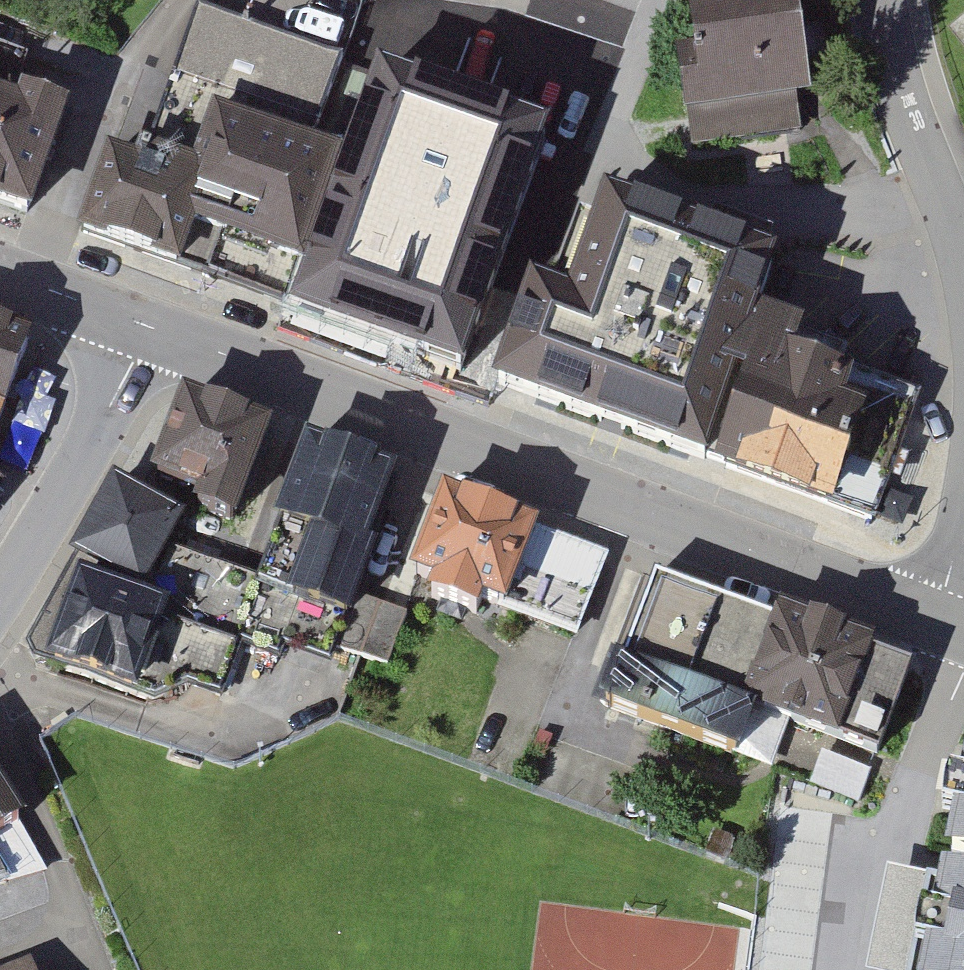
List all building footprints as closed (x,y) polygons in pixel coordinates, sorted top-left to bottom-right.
[(695,1),(705,70),(683,73),(690,126),(695,160),(822,142),(801,0),(700,0),(695,1)] [(207,8),(180,77),(329,128),(353,61),(349,60),(207,8)] [(34,213),(72,111),(16,94),(28,57),(0,49),(0,202),(34,213)] [(307,316),(365,152),(331,141),(334,130),(329,128),(180,77),(152,157),(125,149),(91,237),(307,316)] [(365,152),(530,209),(556,133),(555,133),(443,92),(436,112),(386,94),(365,152)] [(459,365),(475,371),(530,209),(365,152),(323,274),(344,281),(331,322),(380,339),(459,365)] [(779,273),(611,210),(603,230),(583,223),(554,300),(532,292),(494,393),(703,472),(735,389),(758,327),(779,273)] [(721,476),(873,530),(919,399),(844,372),(849,358),(762,328),(758,327),(735,389),(750,395),(721,476)] [(0,330),(0,453),(3,454),(42,345),(0,330)] [(453,383),(459,365),(380,339),(374,356),(453,383)] [(207,512),(248,525),(278,433),(191,401),(160,479),(210,497),(207,512)] [(267,589),(354,617),(404,478),(317,447),(267,589)] [(15,493),(0,483),(0,512),(15,493)] [(179,557),(195,526),(119,493),(45,637),(72,674),(154,702),(191,691),(228,703),(248,646),(267,589),(179,557)] [(512,609),(544,531),(445,495),(418,574),(439,580),(435,594),(475,610),(481,597),(512,609)] [(616,558),(544,531),(512,609),(588,636),(616,558)] [(742,716),(775,628),(653,582),(601,719),(737,771),(756,721),(742,716)] [(343,652),(354,617),(267,589),(248,646),(287,659),(295,637),(343,652)] [(394,670),(414,613),(371,598),(351,655),(394,670)] [(775,628),(742,716),(756,721),(878,765),(911,676),(872,662),(876,650),(779,615),(775,628)] [(56,867),(0,765),(0,886),(56,867)] [(947,853),(963,857),(963,779),(947,853)] [(963,872),(945,868),(926,969),(963,969),(963,872)]
